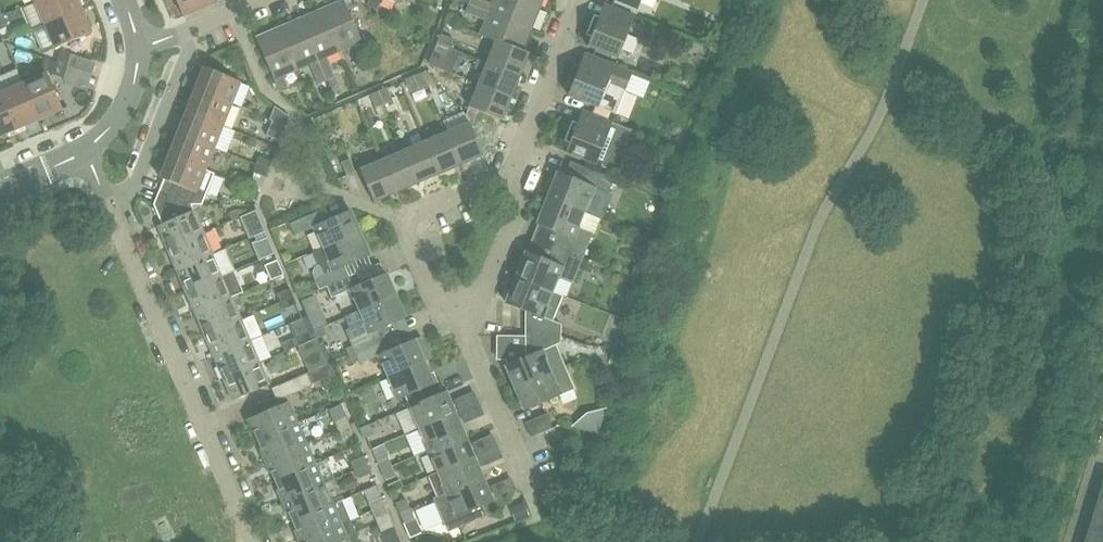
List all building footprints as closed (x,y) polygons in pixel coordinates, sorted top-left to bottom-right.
[(45,23),(81,8),(77,0),(37,0),(35,1),(45,23)] [(215,2),(214,0),(177,0),(184,16),(215,3),(215,2)] [(361,3),(358,0),(343,0),(321,9),(339,50),(361,41),(348,9),(361,3)] [(367,4),(378,9),(381,0),(368,0),(367,4)] [(491,4),(482,0),(461,0),(468,3),(468,4),(530,29),(539,7),(521,0),(493,0),(491,4)] [(641,0),(614,0),(637,9),(641,0)] [(712,1),(715,7),(722,9),(724,0),(712,0),(712,1)] [(485,20),(480,34),(522,50),(530,29),(468,4),(465,12),(485,20)] [(617,58),(633,18),(634,16),(604,5),(599,17),(594,15),(586,35),(590,37),(587,46),(617,58)] [(45,23),(55,47),(91,32),(81,8),(45,23)] [(321,9),(300,18),(326,79),(327,79),(334,76),(325,56),(339,50),(321,9)] [(296,69),(309,63),(318,83),(326,79),(300,18),(279,28),(296,69)] [(288,88),(282,75),(296,69),(279,28),(256,37),(279,92),(288,88)] [(453,39),(440,34),(437,42),(449,48),(453,39)] [(527,53),(522,50),(480,34),(479,34),(495,41),(487,62),(519,74),(527,53)] [(446,56),(449,48),(437,42),(433,51),(446,56)] [(60,51),(57,61),(57,62),(67,65),(70,54),(60,51)] [(584,54),(584,55),(579,67),(575,65),(567,85),(571,86),(568,94),(595,106),(628,118),(637,96),(624,91),(631,73),(584,54)] [(63,77),(67,65),(57,62),(53,74),(63,77)] [(487,62),(478,83),(510,96),(519,74),(487,62)] [(204,67),(195,90),(231,104),(240,81),(204,67)] [(422,72),(413,76),(419,88),(427,85),(422,72)] [(47,73),(23,83),(39,119),(62,108),(47,73)] [(334,76),(327,79),(331,86),(337,83),(334,76)] [(413,76),(404,79),(410,92),(419,88),(413,76)] [(23,83),(1,93),(16,128),(39,119),(23,83)] [(472,128),(478,110),(501,119),(510,96),(478,83),(469,106),(468,106),(465,113),(470,122),(447,132),(460,164),(483,154),(472,128)] [(386,87),(378,90),(384,103),(392,100),(386,87)] [(240,109),(230,105),(231,104),(195,90),(186,111),(222,126),(224,120),(234,124),(240,109)] [(378,90),(369,94),(375,107),(384,103),(378,90)] [(16,128),(1,93),(0,93),(0,135),(16,128)] [(272,120),(286,126),(289,116),(274,106),(269,119),(272,120)] [(630,142),(635,131),(608,121),(582,110),(577,123),(573,121),(565,141),(569,143),(565,151),(606,168),(614,164),(622,146),(630,142)] [(186,111),(178,133),(213,148),(222,126),(186,111)] [(272,120),(266,135),(280,141),(286,126),(272,120)] [(447,132),(425,141),(439,173),(460,164),(447,132)] [(205,169),(213,149),(213,148),(178,133),(169,155),(204,170),(205,169)] [(425,141),(404,150),(417,182),(439,173),(425,141)] [(404,150),(382,160),(396,191),(417,182),(404,150)] [(160,178),(163,179),(159,191),(166,194),(191,204),(202,204),(215,173),(205,169),(204,170),(169,155),(160,178)] [(350,158),(340,162),(337,155),(328,159),(337,179),(355,171),(350,158)] [(255,164),(268,169),(272,161),(259,156),(255,164)] [(373,201),(396,191),(382,160),(360,169),(373,201)] [(571,161),(565,177),(557,174),(548,198),(584,212),(593,188),(608,193),(614,178),(571,161)] [(268,169),(255,164),(252,172),(265,177),(268,169)] [(657,195),(662,184),(653,180),(649,191),(657,195)] [(259,192),(250,188),(247,197),(255,201),(259,192)] [(175,212),(177,217),(158,225),(168,248),(203,232),(193,210),(191,204),(166,194),(162,207),(175,212)] [(558,230),(552,245),(583,258),(589,243),(593,232),(578,226),(584,212),(548,198),(538,223),(558,230)] [(265,231),(255,210),(239,217),(249,238),(265,231)] [(350,211),(320,224),(315,212),(290,223),(296,235),(314,227),(323,248),(359,232),(350,211)] [(168,248),(177,269),(212,254),(203,232),(168,248)] [(359,232),(323,248),(312,253),(317,265),(314,266),(312,273),(319,289),(326,286),(344,279),(344,278),(349,276),(349,275),(345,264),(369,254),(359,232)] [(274,252),(270,244),(267,237),(257,241),(252,243),(259,259),(269,255),(274,253),(274,252)] [(527,253),(517,277),(552,291),(558,277),(573,283),(579,269),(582,259),(583,258),(552,245),(545,260),(527,253)] [(177,269),(186,291),(234,270),(235,270),(225,248),(212,254),(177,269)] [(265,265),(271,280),(284,274),(277,259),(265,265)] [(646,268),(634,264),(630,275),(642,278),(646,268)] [(195,312),(231,297),(243,292),(234,270),(186,291),(195,312)] [(362,284),(357,272),(349,275),(349,276),(344,278),(344,279),(326,286),(331,297),(350,290),(359,311),(395,296),(386,274),(362,284)] [(507,302),(525,309),(525,335),(560,335),(561,335),(561,325),(542,317),(552,291),(517,277),(507,302)] [(292,297),(289,288),(277,293),(280,302),(292,297)] [(386,339),(381,327),(404,317),(395,296),(359,311),(345,317),(350,328),(345,330),(349,340),(355,352),(386,339)] [(195,312),(205,334),(240,319),(231,297),(195,312)] [(296,305),(292,297),(280,302),(284,310),(296,305)] [(258,339),(269,336),(262,313),(251,317),(258,339)] [(309,319),(314,330),(328,324),(323,314),(309,319)] [(205,334),(214,356),(250,341),(240,319),(205,334)] [(296,338),(299,345),(312,339),(308,332),(296,338)] [(525,335),(525,357),(506,365),(515,387),(565,365),(556,344),(561,342),(561,335),(560,335),(525,335)] [(360,363),(379,356),(388,377),(424,361),(430,358),(421,337),(390,350),(386,339),(355,352),(360,363)] [(299,345),(302,352),(315,347),(312,339),(299,345)] [(214,356),(223,377),(259,362),(250,341),(214,356)] [(442,393),(437,381),(433,383),(424,361),(388,377),(397,398),(404,395),(409,407),(417,404),(442,393)] [(233,400),(268,384),(259,362),(223,377),(233,400)] [(525,408),(560,393),(574,387),(565,365),(515,387),(525,408)] [(295,377),(301,390),(312,385),(306,373),(295,377)] [(301,390),(295,377),(271,388),(277,400),(301,390)] [(442,393),(417,404),(409,407),(419,429),(455,413),(445,391),(442,393)] [(249,418),(258,439),(296,423),(287,402),(249,418)] [(419,429),(428,450),(464,434),(455,413),(419,429)] [(525,423),(531,437),(552,428),(546,414),(525,423)] [(350,424),(346,416),(333,421),(337,430),(350,424)] [(258,439),(266,460),(305,443),(296,423),(258,439)] [(354,432),(350,424),(337,430),(340,438),(354,432)] [(360,428),(364,438),(374,434),(369,424),(360,428)] [(428,450),(437,471),(428,475),(473,456),(464,434),(428,450)] [(266,460),(275,480),(314,464),(305,443),(266,460)] [(368,464),(364,456),(351,462),(355,470),(368,464)] [(375,461),(380,471),(392,466),(387,456),(375,461)] [(427,500),(427,501),(482,477),(473,456),(428,475),(437,496),(427,500)] [(275,480),(284,501),(323,484),(314,464),(275,480)] [(371,473),(368,464),(355,470),(358,478),(371,473)] [(380,471),(384,480),(396,475),(392,466),(380,471)] [(452,529),(456,528),(487,515),(482,503),(492,499),(482,477),(427,501),(438,526),(441,528),(444,529),(448,530),(452,529)] [(401,479),(387,485),(391,491),(403,486),(401,479)] [(1084,541),(1102,541),(1102,480),(1084,541)] [(284,501),(293,521),(331,504),(323,484),(284,501)] [(386,505),(382,497),(368,502),(372,511),(386,505)] [(406,499),(395,503),(399,513),(410,509),(406,499)] [(524,502),(510,507),(515,521),(529,515),(524,502)] [(293,521),(301,541),(340,525),(331,504),(293,521)] [(394,525),(386,505),(372,511),(381,530),(394,525)] [(420,533),(410,509),(399,513),(404,523),(410,538),(420,533)] [(356,540),(357,536),(351,520),(340,525),(301,541),(302,541),(355,541),(356,540)]
